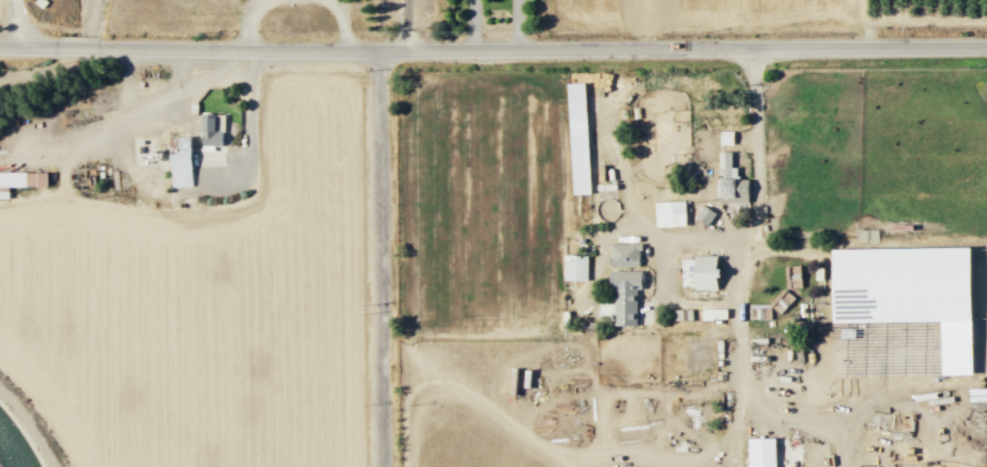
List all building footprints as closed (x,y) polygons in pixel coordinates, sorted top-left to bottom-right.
[(585,82),(567,83),(571,194),(590,193),(585,82)] [(221,130),(215,131),(214,114),(200,114),(201,145),(222,145),(221,130)] [(732,144),(733,130),(719,130),(719,143),(732,144)] [(190,136),(169,137),(170,186),(191,186),(190,136)] [(748,202),(748,178),(737,178),(737,167),(730,167),(730,156),(724,156),(724,173),(719,173),(719,202),(748,202)] [(0,171),(0,198),(8,198),(8,185),(46,186),(47,172),(0,171)] [(656,226),(686,225),(685,200),(655,201),(656,226)] [(694,218),(707,225),(715,212),(703,205),(694,218)] [(639,266),(640,243),(610,243),(609,265),(639,266)] [(971,245),(973,319),(834,322),(833,248),(971,245)] [(588,255),(565,255),(564,279),(587,280),(588,255)] [(717,288),(716,276),(720,276),(720,267),(717,267),(716,255),(694,255),(694,289),(717,288)] [(785,287),(801,286),(800,265),(785,265),(785,287)] [(641,270),(609,270),(609,287),(614,287),(614,324),(635,325),(636,289),(641,289),(641,270)] [(773,307),(781,313),(794,296),(786,290),(773,307)] [(691,319),(691,308),(675,309),(675,319),(691,319)] [(726,308),(701,308),(702,319),(727,318),(726,308)] [(748,437),(749,466),(776,466),(775,437),(748,437)]
